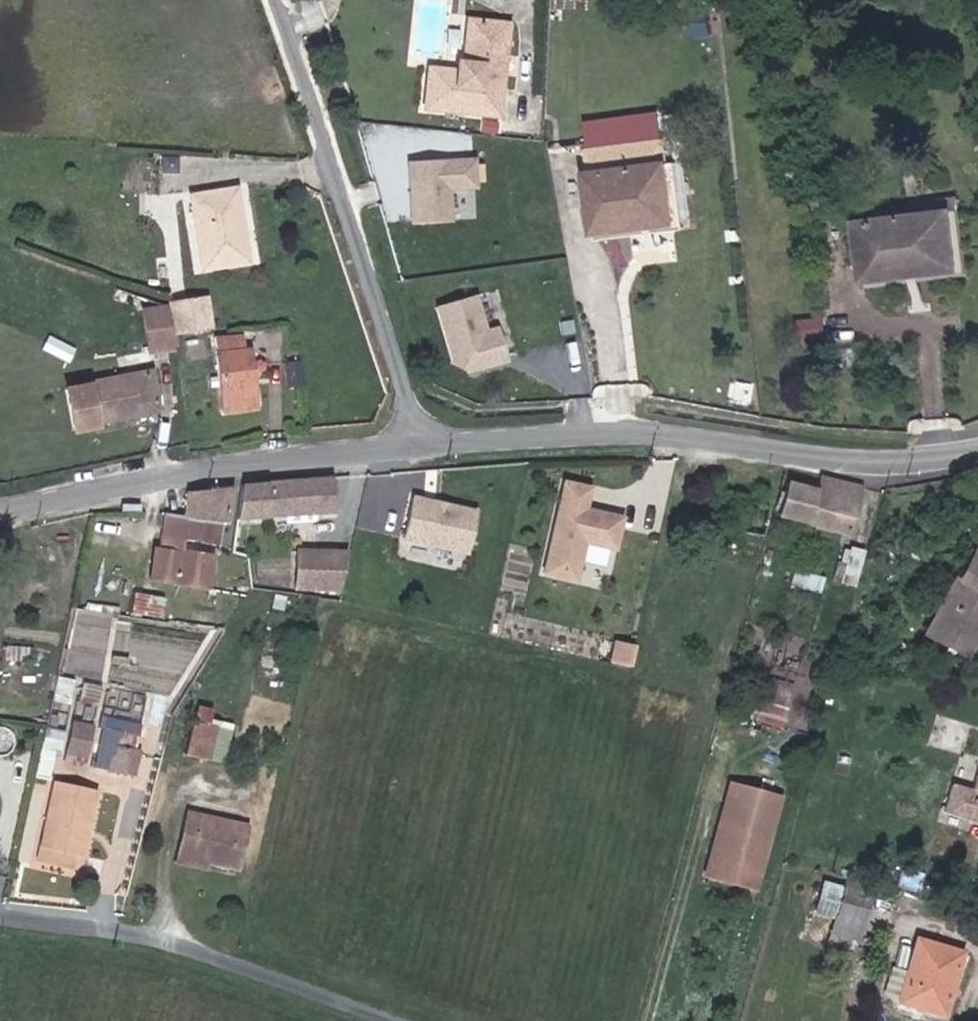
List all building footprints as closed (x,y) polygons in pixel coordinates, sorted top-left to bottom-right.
[(497,114),(516,23),(475,15),(466,65),(443,61),(435,101),(497,114)] [(596,168),(673,155),(666,116),(589,127),(596,168)] [(684,222),(673,155),(596,168),(587,169),(599,235),(684,222)] [(405,161),(408,220),(446,218),(445,187),(472,185),(470,157),(405,161)] [(254,264),(242,188),(192,195),(204,270),(254,264)] [(964,270),(956,205),(857,217),(865,281),(964,270)] [(498,322),(486,325),(476,290),(430,302),(449,372),(507,357),(498,322)] [(209,298),(172,303),(172,307),(174,336),(215,329),(209,298)] [(174,336),(172,307),(142,311),(151,356),(176,353),(174,336)] [(800,336),(828,330),(824,311),(796,317),(800,336)] [(227,415),(262,410),(254,348),(246,349),(244,335),(216,339),(227,415)] [(74,363),(80,349),(52,338),(46,351),(74,363)] [(155,411),(146,374),(82,388),(83,390),(62,394),(71,434),(93,430),(92,425),(155,411)] [(325,511),(327,475),(234,486),(230,518),(325,511)] [(854,486),(813,476),(809,491),(780,483),(772,511),(843,529),(854,486)] [(537,571),(569,578),(577,539),(608,546),(615,514),(578,506),(583,484),(558,479),(537,571)] [(217,521),(224,486),(181,490),(177,516),(174,537),(205,543),(209,520),(217,521)] [(469,509),(406,495),(397,535),(459,550),(469,509)] [(141,579),(202,589),(208,554),(172,548),(174,537),(177,516),(159,512),(152,544),(148,543),(141,579)] [(963,550),(917,630),(957,652),(977,614),(977,558),(963,550)] [(307,589),(325,589),(342,590),(343,552),(274,551),(273,582),(301,584),(308,584),(307,589)] [(300,596),(313,599),(324,600),(325,589),(307,589),(308,584),(301,584),(300,596)] [(157,599),(128,592),(124,607),(153,614),(157,599)] [(784,683),(745,672),(732,713),(771,725),(784,683)] [(208,756),(215,718),(190,713),(181,753),(208,756)] [(60,756),(85,761),(93,727),(68,722),(60,756)] [(969,727),(952,785),(946,783),(938,810),(977,821),(977,730),(969,727)] [(114,739),(106,768),(133,776),(141,747),(114,739)] [(727,783),(702,878),(754,892),(778,797),(727,783)] [(50,784),(36,849),(69,856),(72,844),(85,847),(96,794),(50,784)] [(171,860),(194,865),(228,873),(237,831),(180,819),(171,860)] [(193,880),(194,865),(171,860),(168,875),(193,880)] [(865,889),(838,879),(836,884),(816,877),(806,908),(826,915),(822,928),(845,936),(849,924),(853,926),(865,889)] [(899,969),(889,998),(935,1014),(957,951),(911,935),(899,969)] [(876,994),(889,998),(899,969),(886,965),(876,994)]
